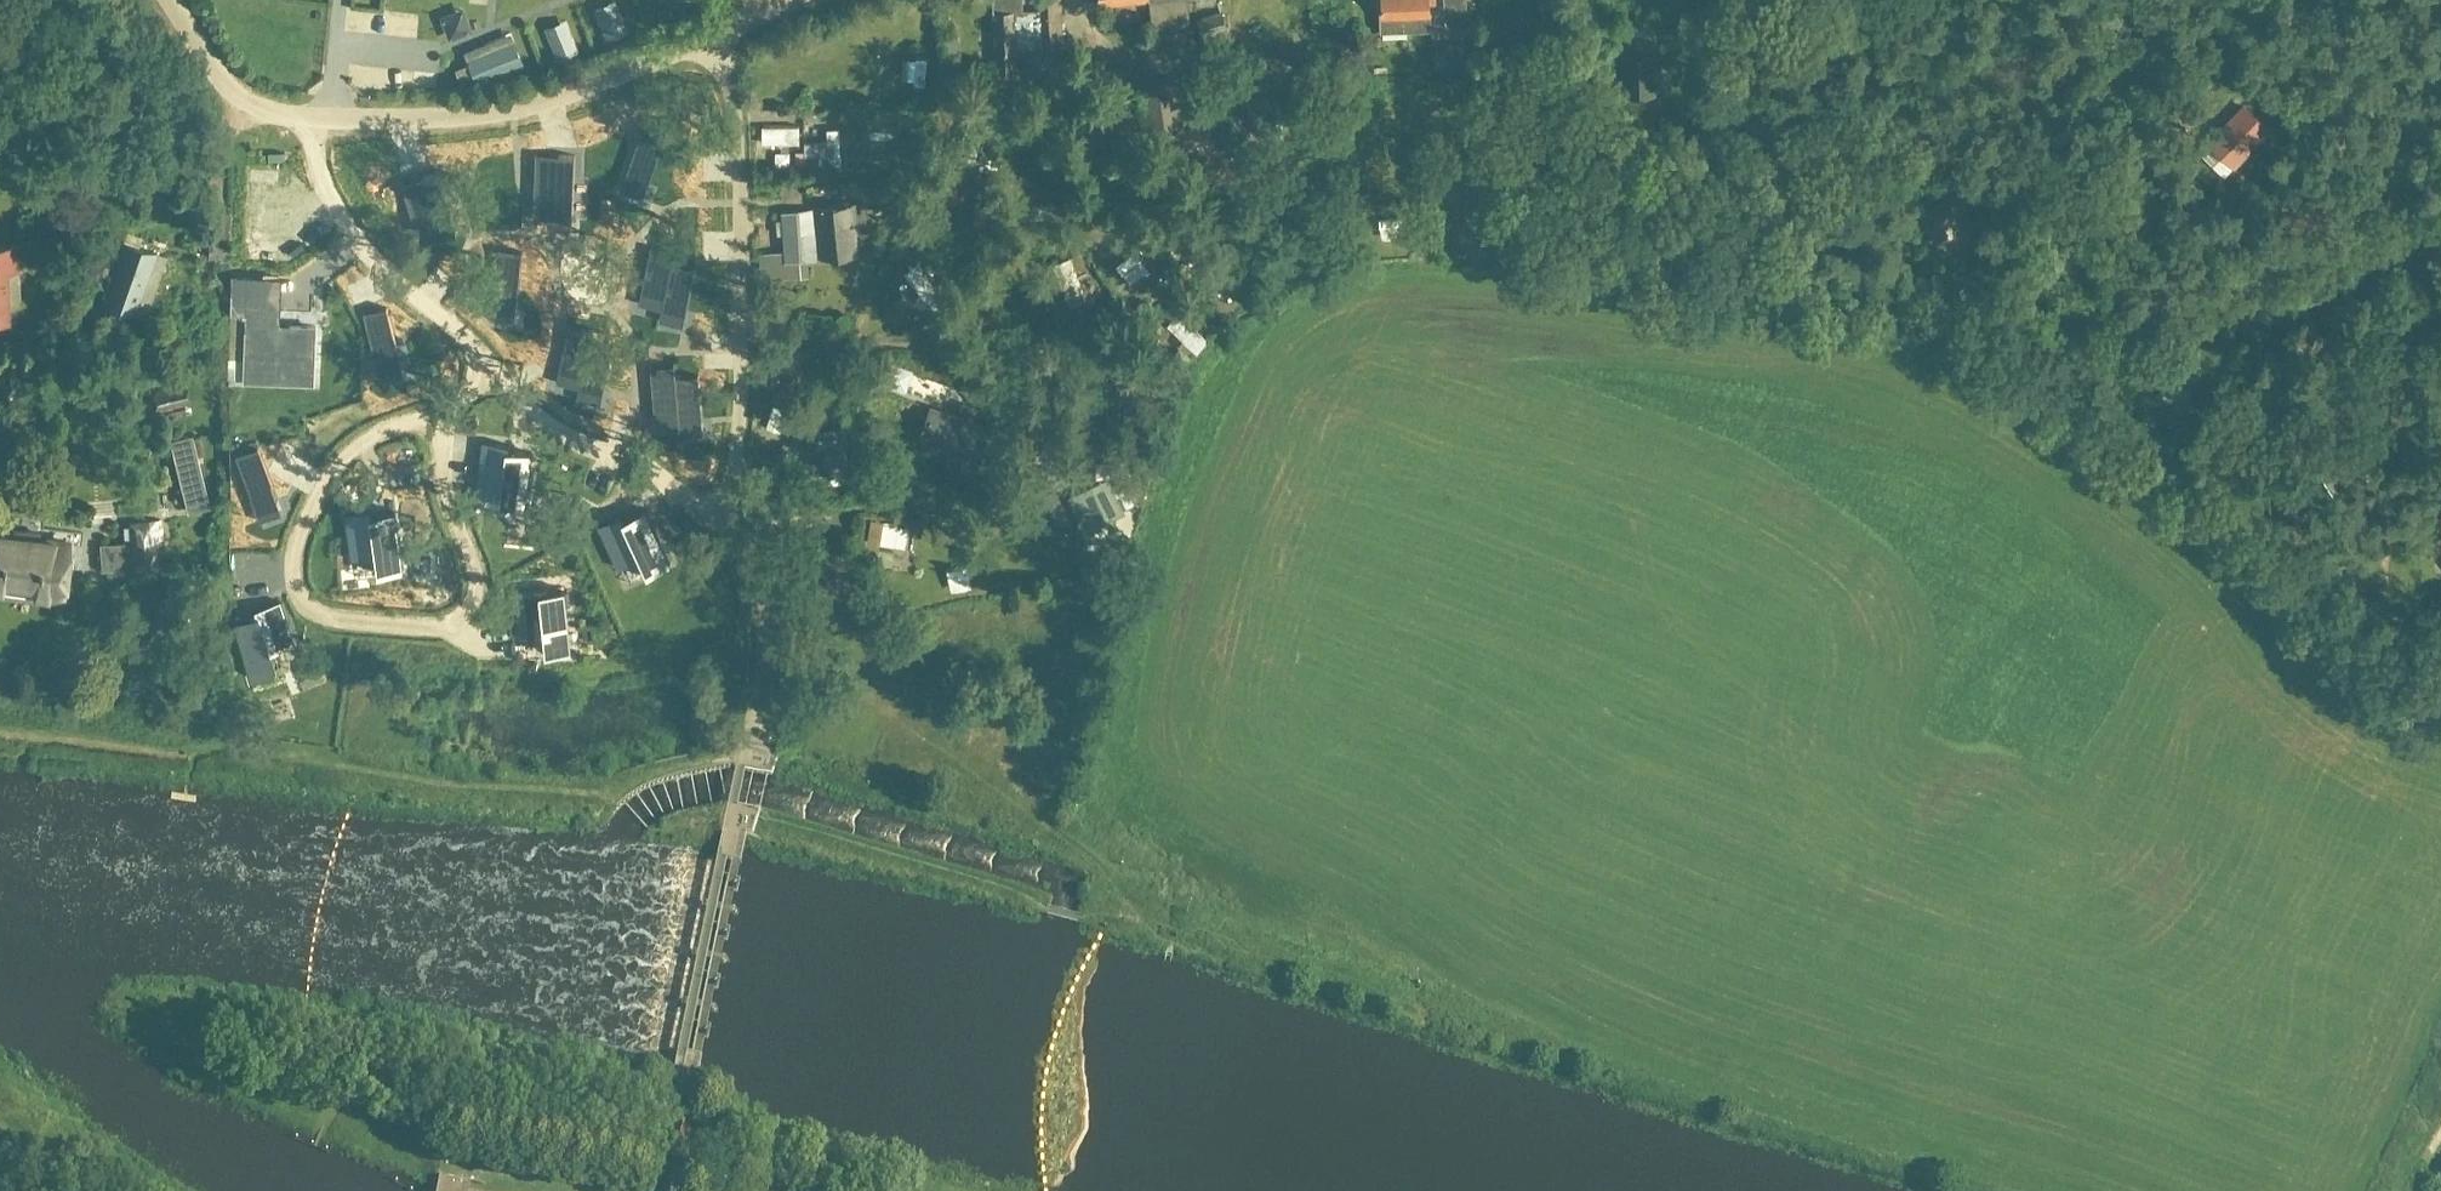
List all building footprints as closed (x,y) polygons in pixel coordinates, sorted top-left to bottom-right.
[(1036,10),(1022,11),(1021,0),(993,0),(995,74),(1017,73),(1016,47),(1062,46),(1060,0),(1036,0),(1036,10)] [(1188,0),(1102,0),(1102,7),(1150,1),(1153,34),(1191,30),(1188,0)] [(1434,5),(1433,0),(1381,0),(1381,7),(1379,7),(1380,32),(1429,29),(1428,6),(1434,5)] [(1467,27),(1466,0),(1444,0),(1446,29),(1467,27)] [(628,32),(619,10),(598,18),(608,41),(628,32)] [(1231,43),(1222,10),(1195,19),(1206,51),(1231,43)] [(1705,25),(1685,25),(1685,46),(1706,46),(1705,25)] [(579,52),(570,30),(549,38),(558,60),(579,52)] [(515,42),(468,61),(478,85),(525,66),(515,42)] [(1472,44),(1436,45),(1437,70),(1472,69),(1472,44)] [(917,53),(915,66),(934,68),(936,55),(917,53)] [(1622,94),(1656,94),(1656,58),(1622,57),(1622,94)] [(1179,128),(1173,78),(1142,82),(1148,131),(1179,128)] [(2244,106),(2210,142),(2234,164),(2267,129),(2244,106)] [(1204,114),(1194,124),(1204,134),(1215,124),(1204,114)] [(648,186),(667,132),(644,124),(625,178),(648,186)] [(772,130),(772,157),(794,157),(794,130),(772,130)] [(558,220),(560,155),(536,154),(533,219),(558,220)] [(444,239),(425,176),(401,183),(420,246),(444,239)] [(878,190),(879,201),(892,200),(890,188),(878,190)] [(1974,233),(1964,195),(1919,206),(1925,231),(1931,230),(1934,243),(1974,233)] [(864,232),(861,203),(814,208),(820,259),(857,255),(855,233),(864,232)] [(809,277),(808,260),(815,259),(810,209),(781,212),(788,279),(809,277)] [(994,220),(991,232),(1002,235),(1005,223),(994,220)] [(101,305),(135,316),(157,252),(139,245),(142,237),(127,231),(123,241),(120,240),(110,266),(114,268),(101,305)] [(2419,249),(2428,258),(2437,249),(2427,240),(2419,249)] [(4,320),(4,270),(16,270),(15,244),(0,244),(0,320),(4,320)] [(1140,274),(1151,259),(1131,245),(1120,259),(1140,274)] [(672,264),(675,252),(651,247),(641,293),(665,298),(663,310),(685,314),(695,269),(672,264)] [(1254,255),(1247,247),(1239,255),(1245,263),(1254,255)] [(518,295),(523,251),(498,249),(494,293),(518,295)] [(1069,291),(1084,287),(1074,251),(1059,256),(1069,291)] [(255,292),(284,291),(282,264),(253,265),(255,292)] [(247,275),(229,275),(229,308),(245,309),(245,308),(247,275)] [(401,362),(387,307),(363,313),(377,368),(401,362)] [(245,309),(241,378),(312,381),(315,327),(274,325),(275,311),(245,309)] [(590,342),(592,330),(568,325),(559,371),(583,376),(590,342)] [(604,392),(614,347),(590,342),(583,376),(580,387),(604,392)] [(909,384),(916,361),(891,353),(884,377),(909,384)] [(676,377),(674,365),(650,367),(654,414),(679,412),(676,377)] [(703,422),(699,375),(676,377),(679,412),(680,424),(703,422)] [(183,385),(157,391),(152,397),(155,411),(161,414),(188,407),(183,385)] [(931,405),(919,436),(924,438),(922,443),(964,459),(959,472),(973,477),(988,437),(980,434),(983,425),(973,421),(978,408),(962,402),(958,415),(931,405)] [(848,459),(843,448),(849,449),(849,429),(829,429),(829,430),(817,430),(817,449),(827,449),(821,458),(828,469),(828,476),(841,476),(842,470),(848,459)] [(205,457),(200,437),(176,443),(181,463),(205,457)] [(502,489),(500,507),(524,510),(532,451),(509,449),(510,444),(484,441),(478,486),(502,489)] [(793,446),(782,445),(780,459),(790,461),(793,446)] [(278,500),(258,447),(235,456),(255,509),(278,500)] [(1136,476),(1134,454),(1095,457),(1095,479),(1136,476)] [(919,501),(925,476),(914,474),(908,498),(919,501)] [(1123,513),(1107,481),(1084,492),(1068,500),(1084,532),(1123,513)] [(1072,523),(1062,503),(1049,509),(1059,529),(1072,523)] [(376,555),(379,573),(403,569),(395,511),(372,514),(372,510),(346,513),(352,559),(376,555)] [(650,572),(670,562),(645,510),(625,520),(623,515),(600,526),(619,567),(642,556),(650,572)] [(910,539),(911,518),(884,517),(883,538),(910,539)] [(126,546),(101,548),(102,570),(156,567),(155,542),(162,542),(161,522),(124,524),(126,546)] [(60,596),(68,542),(0,533),(0,587),(60,596)] [(881,550),(878,565),(891,567),(893,552),(881,550)] [(854,590),(854,552),(822,552),(822,590),(854,590)] [(571,648),(565,590),(542,593),(541,588),(516,591),(521,636),(545,633),(547,651),(571,648)] [(2433,599),(2430,613),(2440,616),(2440,601),(2433,599)] [(254,677),(277,669),(272,652),(295,644),(281,601),(256,609),(257,613),(236,621),(254,677)]
